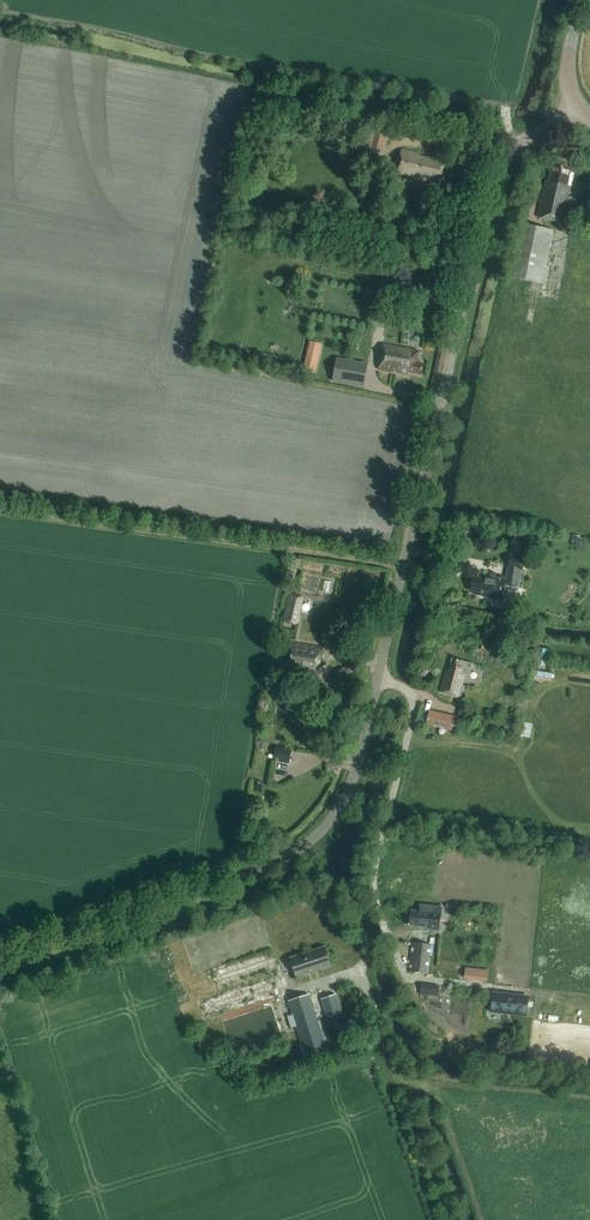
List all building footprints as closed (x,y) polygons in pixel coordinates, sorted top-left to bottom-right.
[(389,131),(373,127),(370,126),(364,149),(383,154),(389,131)] [(446,142),(444,151),(453,153),(455,144),(446,142)] [(451,183),(454,171),(445,169),(447,162),(402,151),(396,174),(414,178),(424,180),(424,181),(440,185),(441,181),(451,183)] [(553,164),(549,182),(546,181),(538,218),(562,223),(569,193),(574,174),(570,173),(571,168),(553,164)] [(575,194),(587,196),(589,184),(578,181),(575,194)] [(509,276),(543,283),(553,230),(519,223),(509,276)] [(420,374),(422,363),(417,362),(419,351),(384,344),(379,370),(406,375),(406,372),(420,374)] [(305,368),(314,370),(317,360),(307,358),(305,368)] [(336,363),(333,381),(364,387),(367,368),(336,363)] [(505,585),(516,587),(518,588),(524,556),(510,554),(507,566),(509,567),(506,580),(482,575),(481,577),(474,576),(471,591),(474,591),(474,594),(503,599),(505,585)] [(299,614),(300,607),(285,604),(282,622),(296,624),(299,622),(301,615),(299,614)] [(322,671),(325,672),(326,662),(321,661),(324,648),(290,642),(285,671),(321,677),(322,671)] [(470,676),(472,663),(451,659),(449,669),(445,668),(439,692),(459,697),(464,675),(470,676)] [(430,711),(426,725),(450,730),(453,716),(430,711)] [(292,749),(275,746),(273,760),(289,763),(292,749)] [(420,904),(419,911),(412,910),(410,926),(429,928),(429,930),(439,931),(442,906),(420,904)] [(409,971),(427,973),(431,944),(412,942),(409,971)] [(297,976),(331,965),(325,947),(291,958),(297,976)] [(277,948),(216,966),(224,991),(204,997),(210,1018),(225,1014),(226,1018),(241,1014),(239,1009),(281,996),(275,973),(284,971),(277,948)] [(487,981),(488,970),(466,967),(464,978),(487,981)] [(440,986),(421,984),(420,994),(438,996),(440,986)] [(493,991),(490,1012),(527,1017),(529,996),(493,991)] [(305,1053),(326,1046),(309,994),(288,1001),(305,1053)] [(327,1017),(341,1013),(336,994),(321,999),(327,1017)]
